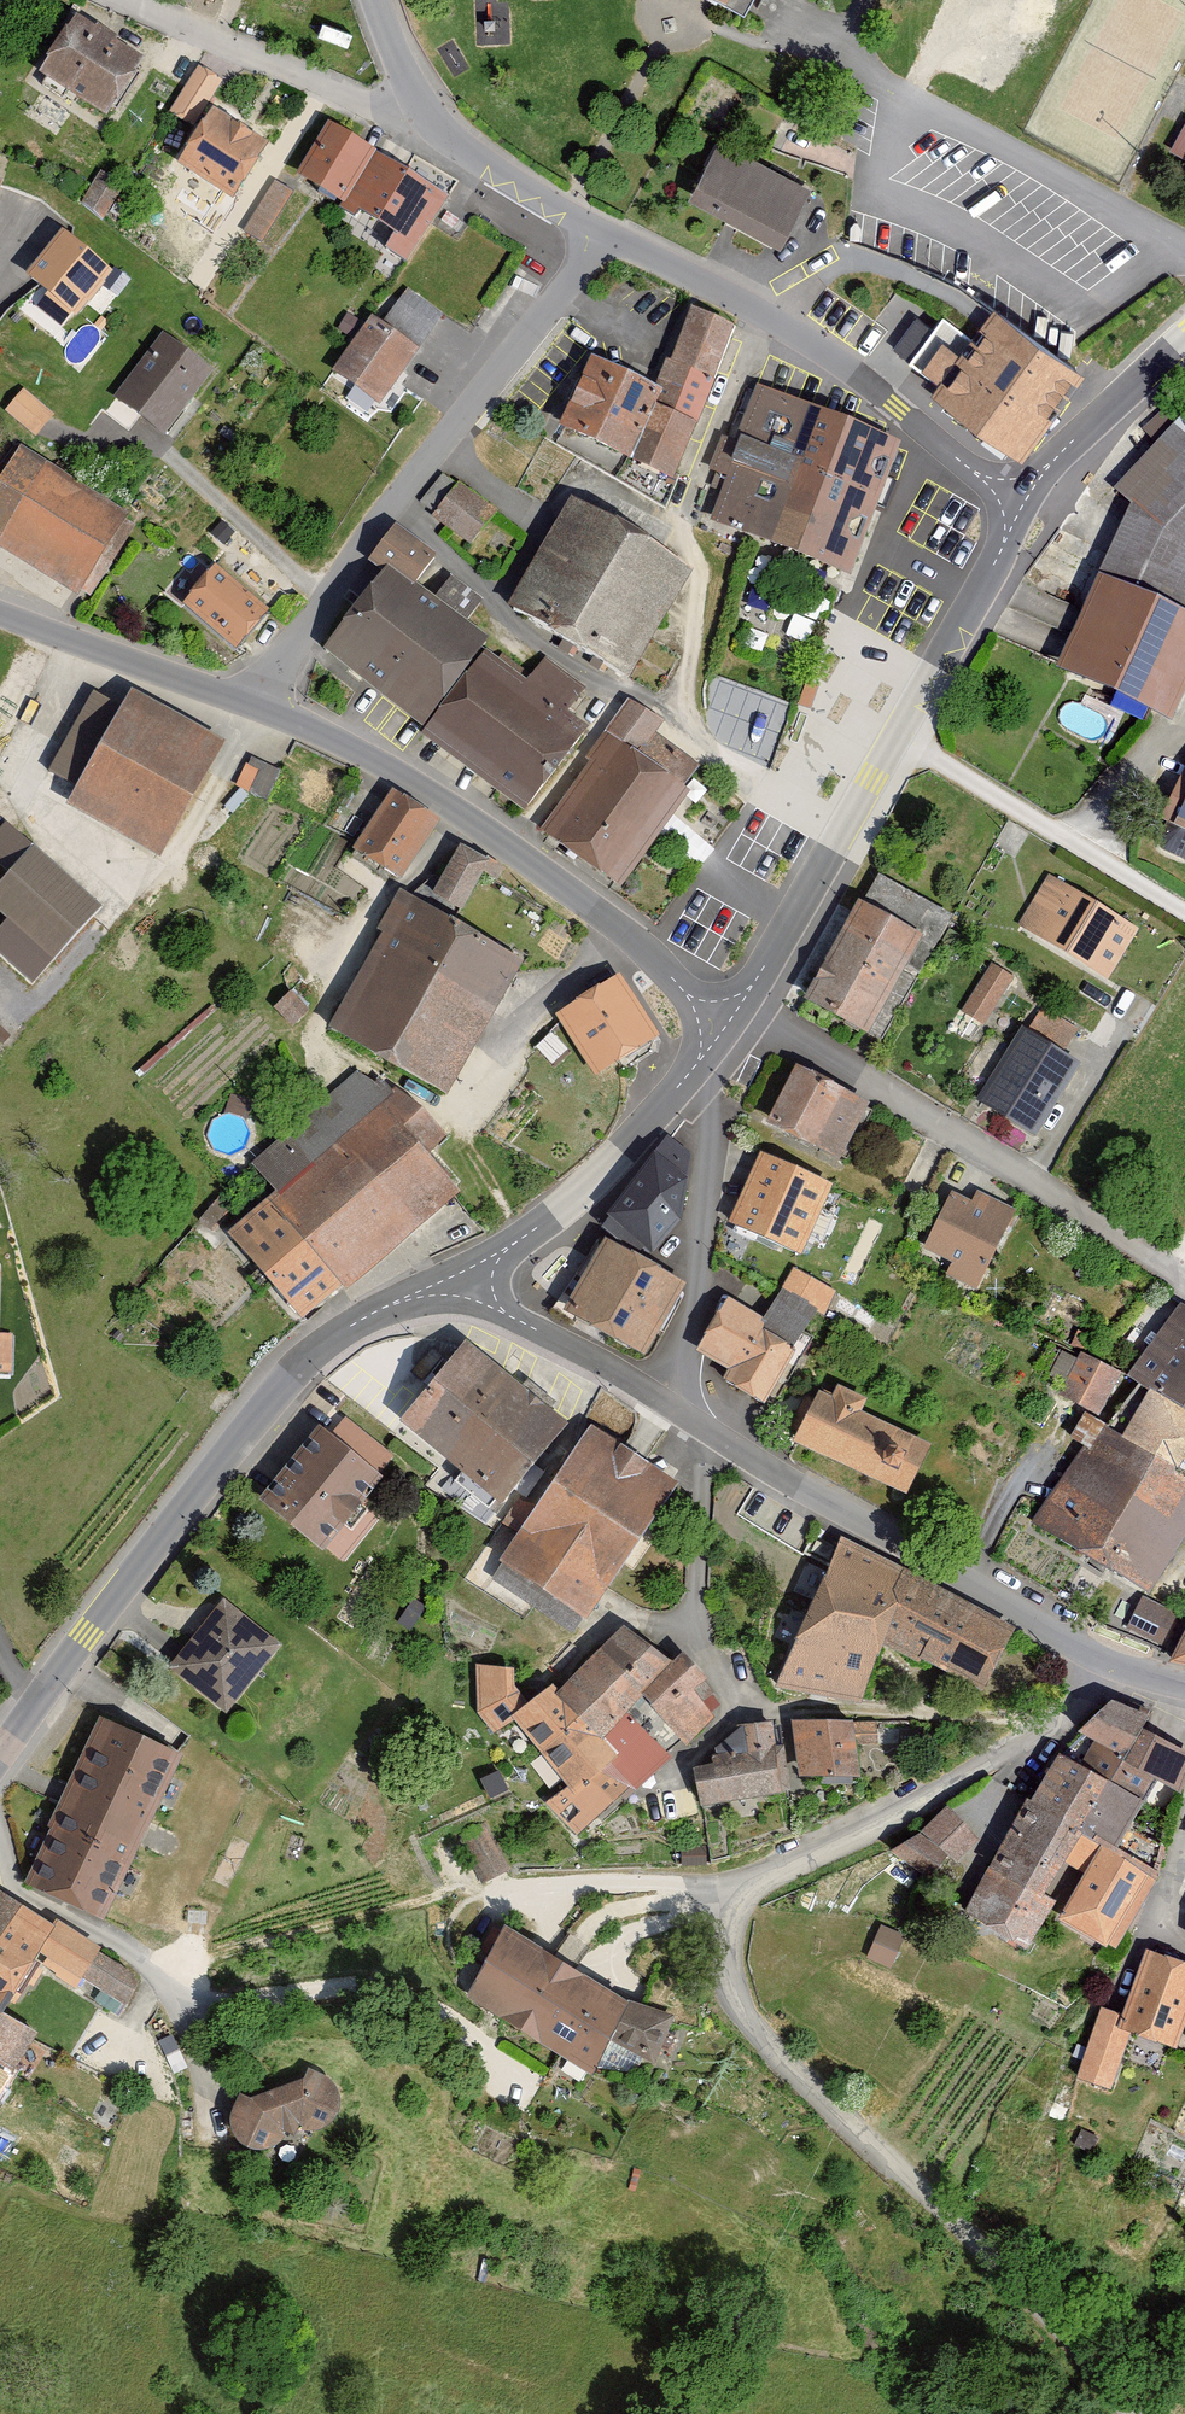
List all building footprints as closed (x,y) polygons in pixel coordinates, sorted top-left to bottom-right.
[(768,0),(720,0),(756,20),(768,0)] [(86,21),(48,79),(117,124),(155,66),(86,21)] [(224,81),(202,66),(172,113),(194,127),(224,81)] [(242,204),(276,149),(219,113),(184,168),(242,204)] [(1184,160),(1184,126),(1171,153),(1184,160)] [(350,213),(385,157),(339,128),(304,184),(350,213)] [(814,198),(717,146),(689,197),(785,250),(814,198)] [(452,200),(385,157),(350,213),(400,245),(395,253),(411,264),(452,200)] [(264,241),(296,189),(277,177),(245,229),(264,241)] [(62,215),(30,255),(82,297),(115,257),(62,215)] [(387,320),(424,341),(444,305),(407,284),(387,320)] [(694,307),(663,388),(714,408),(744,326),(694,307)] [(1014,452),(1078,374),(992,307),(971,336),(944,317),(910,363),(938,383),(931,393),(1014,452)] [(419,354),(372,319),(331,374),(379,409),(419,354)] [(216,371),(166,334),(116,401),(167,438),(216,371)] [(714,408),(663,388),(594,362),(568,430),(685,483),(714,408)] [(22,386),(7,411),(42,432),(57,406),(22,386)] [(909,448),(762,389),(739,445),(725,440),(706,486),(727,494),(716,521),(857,578),(909,448)] [(1121,492),(1139,510),(1108,581),(1067,673),(1184,725),(1184,724),(1184,425),(1121,492)] [(0,491),(0,540),(88,592),(134,515),(24,450),(0,491)] [(435,517),(474,547),(501,512),(462,483),(435,517)] [(518,608),(636,681),(703,574),(585,500),(518,608)] [(330,643),(432,724),(497,642),(472,622),(486,605),(453,580),(440,596),(426,585),(444,563),(397,526),(368,563),(384,575),(330,643)] [(216,564),(184,599),(243,652),(275,616),(216,564)] [(533,809),(593,727),(570,710),(588,685),(547,656),(531,677),(496,651),(433,736),(533,809)] [(51,771),(84,790),(131,711),(98,692),(51,771)] [(84,790),(77,802),(168,854),(231,746),(141,694),(131,711),(84,790)] [(548,830),(630,887),(700,788),(691,781),(703,764),(662,735),(671,723),(632,696),(588,758),(595,763),(548,830)] [(252,754),(240,782),(268,794),(280,766),(252,754)] [(408,878),(444,818),(395,788),(358,848),(408,878)] [(511,859),(470,837),(443,889),(484,910),(511,859)] [(36,846),(0,887),(0,913),(55,961),(104,905),(36,846)] [(1141,929),(1049,875),(1017,931),(1109,985),(1141,929)] [(412,890),(336,1028),(454,1093),(530,955),(412,890)] [(939,939),(869,898),(813,994),(883,1035),(939,939)] [(1017,975),(992,962),(965,1012),(989,1026),(1017,975)] [(635,979),(564,1016),(594,1072),(665,1035),(635,979)] [(288,995),(276,1006),(296,1027),(308,1015),(288,995)] [(1082,1058),(1029,1027),(985,1102),(1038,1133),(1082,1058)] [(246,1162),(282,1193),(241,1231),(312,1313),(350,1280),(354,1284),(466,1188),(434,1142),(454,1126),(367,1063),(246,1162)] [(875,1109),(802,1066),(774,1114),(847,1156),(875,1109)] [(670,1132),(615,1215),(666,1251),(691,1217),(695,1176),(693,1147),(670,1132)] [(806,1255),(839,1183),(766,1150),(733,1221),(806,1255)] [(975,1207),(952,1196),(928,1246),(962,1262),(954,1279),(980,1291),(1020,1207),(983,1190),(975,1207)] [(654,1261),(614,1239),(576,1306),(616,1328),(654,1261)] [(694,1283),(654,1261),(616,1328),(656,1350),(694,1283)] [(733,1385),(770,1405),(832,1288),(795,1267),(771,1320),(732,1299),(705,1348),(742,1368),(733,1385)] [(12,1373),(13,1333),(4,1333),(5,1268),(0,1268),(0,1373),(12,1373)] [(1184,1400),(1184,1301),(1184,1300),(1133,1373),(1159,1386),(1184,1400)] [(571,1425),(465,1341),(400,1423),(506,1507),(571,1425)] [(1128,1370),(1087,1350),(1066,1393),(1107,1413),(1128,1370)] [(1159,1386),(1133,1436),(1184,1473),(1184,1400),(1159,1386)] [(819,1396),(795,1446),(911,1500),(934,1450),(866,1418),(872,1405),(838,1389),(832,1402),(819,1396)] [(1072,1548),(1133,1436),(1090,1414),(1076,1439),(1083,1446),(1033,1530),(1072,1548)] [(396,1475),(323,1422),(266,1501),(339,1553),(396,1475)] [(511,1558),(599,1615),(687,1479),(598,1422),(511,1558)] [(1184,1541),(1184,1473),(1133,1436),(1072,1548),(1154,1588),(1184,1541)] [(995,1691),(1024,1626),(846,1536),(785,1684),(871,1702),(902,1642),(995,1691)] [(230,1715),(288,1643),(228,1595),(170,1667),(230,1715)] [(1124,1630),(1164,1647),(1179,1612),(1139,1595),(1127,1623),(1124,1630)] [(641,1712),(676,1747),(692,1739),(695,1745),(725,1716),(711,1688),(722,1676),(696,1649),(684,1659),(633,1623),(570,1693),(591,1716),(616,1739),(641,1712)] [(1174,1660),(1184,1663),(1184,1637),(1174,1660)] [(547,1747),(591,1716),(570,1693),(560,1685),(545,1696),(527,1676),(521,1650),(481,1651),(481,1703),(500,1738),(522,1722),(547,1747)] [(1136,1756),(1154,1728),(1162,1711),(1119,1699),(1087,1729),(1114,1744),(1136,1756)] [(616,1739),(591,1716),(547,1747),(581,1783),(603,1769),(634,1799),(684,1756),(676,1747),(641,1712),(616,1739)] [(813,1775),(876,1770),(872,1714),(809,1718),(813,1775)] [(190,1752),(106,1715),(32,1882),(115,1919),(190,1752)] [(715,1800),(799,1787),(793,1747),(790,1748),(785,1716),(758,1720),(762,1745),(724,1750),(726,1762),(710,1765),(715,1800)] [(1154,1728),(1136,1756),(1114,1744),(1089,1763),(1107,1771),(1155,1799),(1162,1778),(1184,1791),(1184,1745),(1154,1728)] [(1037,1798),(1080,1821),(1107,1771),(1089,1763),(1067,1751),(1037,1798)] [(589,1837),(634,1799),(603,1769),(581,1783),(555,1801),(589,1837)] [(1096,1831),(1111,1840),(1127,1849),(1155,1799),(1107,1771),(1080,1821),(1096,1831)] [(999,1865),(1058,1895),(1096,1831),(1080,1821),(1037,1798),(999,1865)] [(924,1831),(893,1847),(925,1875),(955,1854),(960,1860),(987,1838),(951,1804),(924,1831)] [(1127,1849),(1111,1840),(1067,1917),(1125,1950),(1163,1870),(1127,1849)] [(1064,1899),(1058,1895),(999,1865),(983,1917),(1037,1951),(1064,1899)] [(28,1906),(0,1892),(0,1949),(28,1906)] [(59,1928),(28,1906),(0,1949),(0,1999),(28,1994),(48,1965),(59,1928)] [(65,1921),(59,1928),(48,1965),(79,1983),(92,1980),(135,2005),(147,1981),(97,1939),(65,1921)] [(911,1935),(885,1924),(876,1942),(903,1954),(911,1935)] [(470,1996),(512,2022),(554,1953),(512,1927),(470,1996)] [(1080,2076),(1120,2088),(1134,2041),(1184,2054),(1184,1955),(1149,1946),(1130,2015),(1101,2007),(1080,2076)] [(512,2022),(555,2048),(597,1979),(554,1953),(512,2022)] [(555,2048),(598,2074),(639,2005),(597,1979),(555,2048)] [(28,1994),(0,1999),(0,2110),(46,2033),(15,2014),(28,1994)] [(316,2069),(306,2079),(260,2096),(254,2088),(243,2097),(234,2112),(235,2128),(243,2139),(255,2148),(269,2152),(288,2144),(293,2131),(311,2129),(319,2134),(331,2132),(342,2126),(352,2115),(351,2102),(345,2086),(340,2080),(335,2071),(327,2069),(316,2069)]
